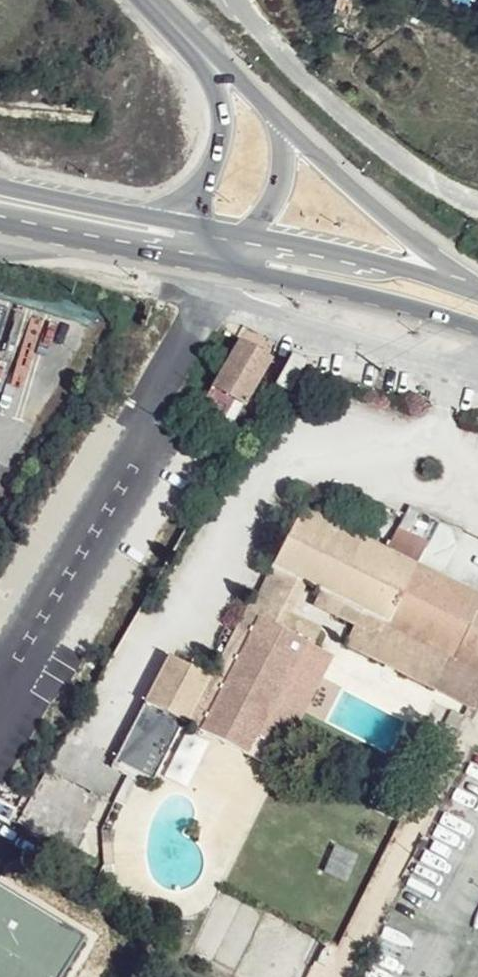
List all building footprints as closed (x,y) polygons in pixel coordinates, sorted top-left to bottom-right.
[(269,366),(232,349),(209,391),(245,408),(269,366)] [(293,396),(314,358),(293,352),(273,387),(293,396)] [(188,428),(224,446),(245,408),(209,391),(188,428)] [(386,550),(296,511),(268,569),(299,584),(311,589),(341,602),(357,609),(448,649),(477,663),(477,590),(419,564),(386,550)] [(394,528),(386,550),(419,564),(428,543),(394,528)] [(253,600),(285,614),(299,584),(268,569),(253,600)] [(341,602),(311,589),(304,604),(334,618),(341,602)] [(255,622),(289,637),(297,620),(285,614),(253,600),(247,597),(238,615),(255,622)] [(341,602),(334,618),(349,626),(357,609),(341,602)] [(432,682),(448,649),(357,609),(349,626),(342,641),(432,682)] [(255,622),(238,615),(204,687),(219,695),(255,622)] [(314,628),(297,620),(289,637),(303,642),(306,645),(314,628)] [(219,695),(200,736),(211,742),(230,749),(248,757),(303,642),(289,637),(255,622),(219,695)] [(328,655),(306,645),(303,642),(258,738),(266,742),(282,750),(328,655)] [(432,682),(477,702),(477,700),(477,663),(448,649),(432,682)] [(175,742),(200,736),(183,727),(203,686),(205,681),(165,665),(113,779),(152,796),(175,742)] [(183,727),(200,736),(219,695),(204,687),(203,686),(183,727)] [(258,738),(248,757),(257,762),(266,742),(258,738)] [(230,749),(211,742),(205,754),(224,763),(230,749)] [(60,822),(78,789),(50,774),(32,808),(60,822)] [(0,890),(0,976),(88,976),(103,951),(0,890)]
